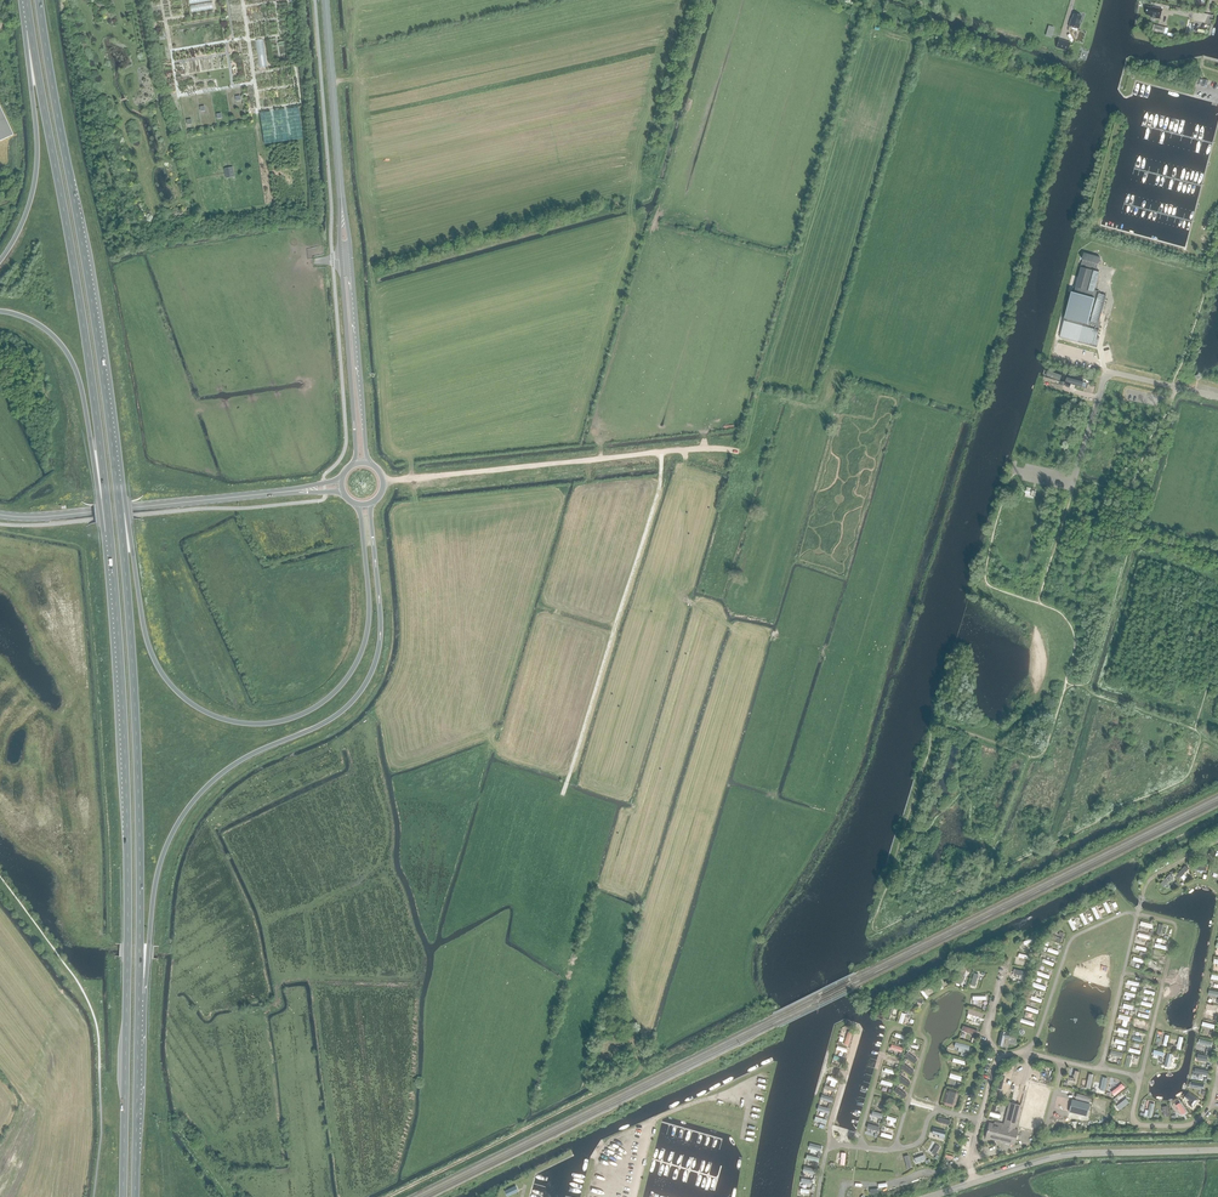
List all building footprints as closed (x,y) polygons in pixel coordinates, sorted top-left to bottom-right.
[(192,12),(214,9),(213,1),(212,0),(190,0),(192,12)] [(1148,7),(1146,15),(1151,16),(1151,17),(1156,18),(1160,19),(1161,16),(1162,9),(1153,7),(1153,8),(1148,7)] [(1070,27),(1079,29),(1081,23),(1080,23),(1082,16),(1074,13),(1073,18),(1072,18),(1070,27)] [(1152,32),(1164,35),(1166,27),(1154,24),(1152,32)] [(1050,25),(1047,35),(1052,37),(1055,27),(1050,25)] [(1057,48),(1068,51),(1071,43),(1059,40),(1057,48)] [(13,135),(0,107),(0,141),(13,135)] [(1081,343),(1092,346),(1093,341),(1098,342),(1099,338),(1097,337),(1099,331),(1098,330),(1099,327),(1097,326),(1106,296),(1098,294),(1099,292),(1098,291),(1098,294),(1093,293),(1099,273),(1093,271),(1094,266),(1093,265),(1094,263),(1098,265),(1098,263),(1101,262),(1099,259),(1100,258),(1098,258),(1097,255),(1095,257),(1084,254),(1083,255),(1081,256),(1082,259),(1082,260),(1084,261),(1082,268),(1081,268),(1075,288),(1073,287),(1072,293),(1071,292),(1059,337),(1059,336),(1082,343),(1081,343)] [(1045,370),(1043,376),(1061,380),(1062,375),(1045,370)] [(1069,377),(1068,382),(1085,387),(1086,382),(1069,377)] [(1185,866),(1176,876),(1179,879),(1188,869),(1185,866)] [(1170,874),(1160,884),(1164,887),(1173,877),(1170,874)] [(1100,918),(1095,907),(1091,908),(1097,920),(1100,918)] [(1087,923),(1083,913),(1079,915),(1084,925),(1087,923)] [(1076,929),(1070,918),(1067,920),(1073,930),(1076,929)] [(1180,926),(1176,929),(1185,940),(1189,936),(1180,926)] [(1177,944),(1174,947),(1182,957),(1185,954),(1177,944)] [(965,971),(960,969),(955,983),(960,985),(965,971)] [(1027,973),(1015,970),(1014,974),(1021,976),(1020,980),(1025,981),(1027,973)] [(1170,976),(1166,979),(1176,990),(1179,987),(1170,976)] [(1046,987),(1033,982),(1031,986),(1044,991),(1046,987)] [(923,988),(919,990),(925,999),(928,997),(923,988)] [(923,1000),(910,995),(909,999),(912,1000),(911,1004),(916,1006),(917,1002),(921,1004),(923,1000)] [(977,1031),(963,1027),(962,1032),(976,1036),(977,1031)] [(844,1044),(848,1046),(852,1033),(848,1032),(844,1044)] [(1001,1032),(998,1045),(1002,1046),(1004,1037),(1009,1038),(1010,1034),(1001,1032)] [(907,1052),(905,1056),(914,1064),(917,1060),(907,1052)] [(904,1064),(901,1068),(911,1075),(914,1072),(904,1064)] [(1076,1084),(1079,1072),(1074,1071),(1072,1079),(1068,1078),(1067,1082),(1076,1084)] [(900,1076),(897,1080),(907,1087),(910,1083),(900,1076)] [(1121,1084),(1111,1093),(1114,1096),(1124,1088),(1121,1084)] [(897,1088),(894,1091),(904,1099),(906,1095),(897,1088)] [(958,1093),(948,1091),(945,1090),(942,1102),(944,1105),(951,1107),(955,1105),(958,1093)] [(1197,1100),(1188,1094),(1185,1098),(1191,1102),(1188,1105),(1192,1108),(1197,1100)] [(1126,1099),(1116,1107),(1119,1111),(1129,1103),(1126,1099)] [(1089,1104),(1071,1100),(1069,1112),(1086,1116),(1089,1104)] [(994,1124),(989,1123),(985,1138),(1014,1145),(1017,1130),(1015,1129),(1020,1106),(1009,1103),(1003,1124),(994,1122),(994,1124)] [(1186,1113),(1180,1103),(1176,1106),(1182,1115),(1186,1113)] [(915,1120),(928,1115),(926,1110),(913,1114),(915,1120)] [(922,1123),(910,1127),(911,1132),(924,1128),(922,1123)] [(945,1132),(933,1129),(932,1134),(939,1136),(939,1138),(943,1140),(945,1132)] [(919,1135),(906,1140),(908,1145),(921,1140),(919,1135)] [(934,1155),(939,1147),(936,1145),(931,1153),(934,1155)]
